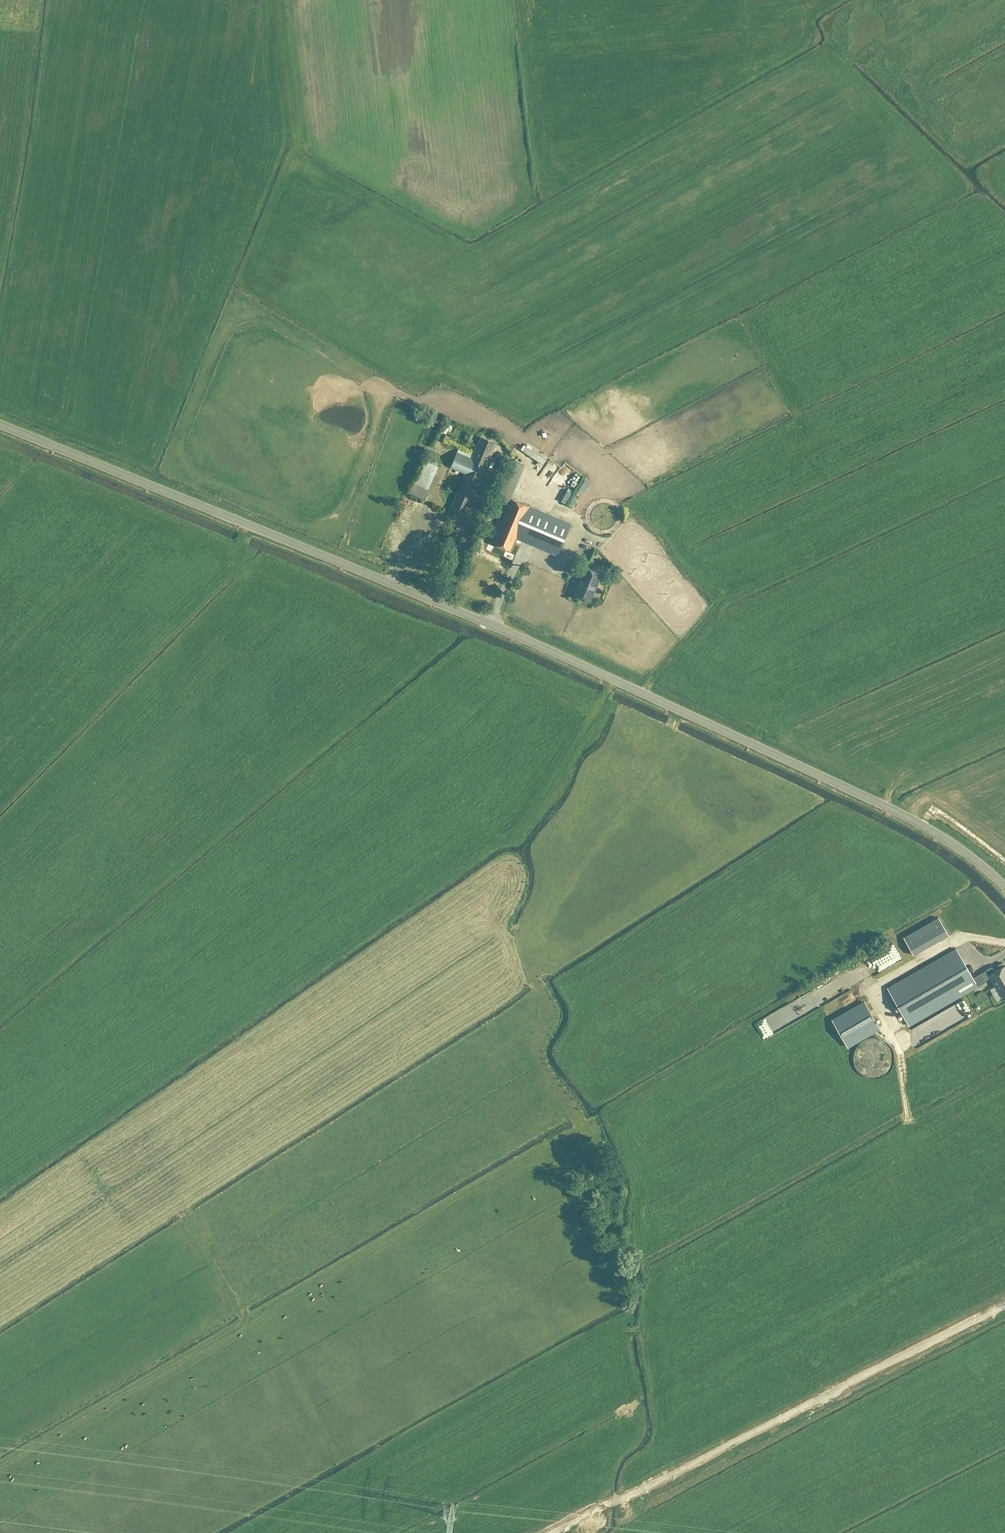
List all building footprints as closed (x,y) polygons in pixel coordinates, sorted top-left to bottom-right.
[(444,425),(440,434),(446,436),(449,427),(444,425)] [(466,513),(495,443),(480,437),(473,454),(459,447),(456,452),(450,467),(465,473),(451,507),(466,513)] [(526,448),(522,454),(542,468),(546,463),(526,448)] [(427,465),(417,486),(425,489),(427,484),(431,486),(438,470),(427,465)] [(570,525),(517,502),(511,499),(502,520),(498,518),(494,526),(498,528),(497,531),(498,531),(493,544),(509,551),(515,538),(557,556),(570,525)] [(601,575),(584,568),(573,595),(589,602),(601,575)] [(912,953),(914,957),(948,940),(938,920),(903,938),(911,953),(912,953)] [(1004,980),(1004,965),(994,971),(991,967),(972,978),(955,949),(887,989),(909,1026),(977,986),(990,978),(994,986),(1004,980)] [(994,986),(1000,997),(1004,994),(1004,980),(994,986)] [(987,992),(993,1003),(1000,1000),(995,988),(987,992)] [(818,1006),(832,1002),(827,989),(814,993),(818,1006)] [(864,1002),(832,1020),(847,1047),(879,1029),(864,1002)] [(935,1034),(970,1017),(964,1003),(928,1021),(935,1034)] [(756,1025),(763,1041),(783,1032),(776,1016),(756,1025)]
